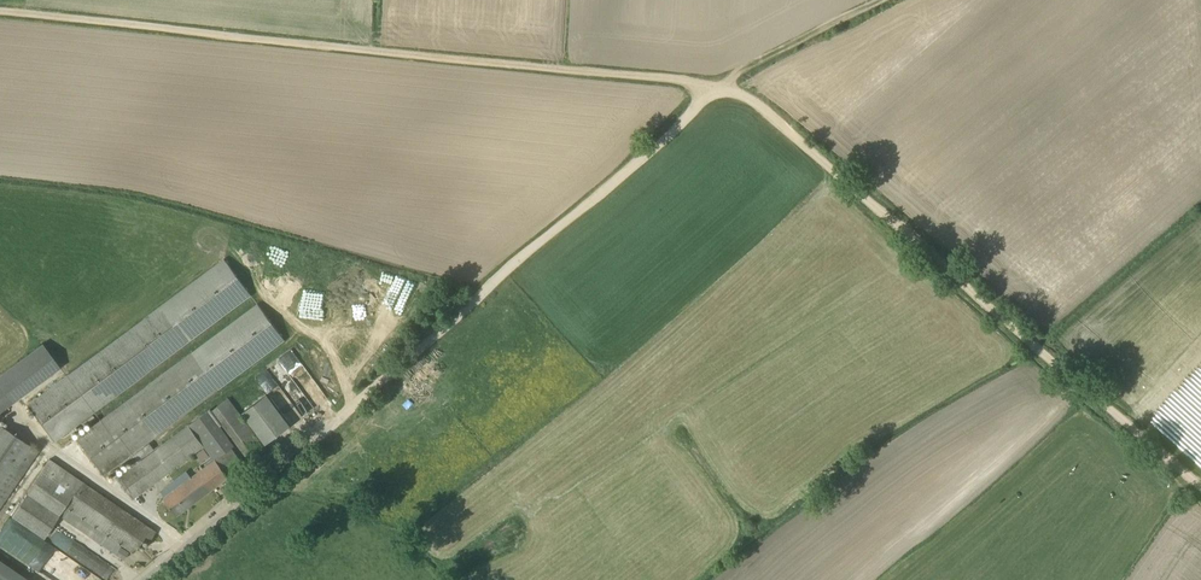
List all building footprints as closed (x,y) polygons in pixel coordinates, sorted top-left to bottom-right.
[(251,295),(223,258),(25,404),(53,442),(251,295)] [(284,341),(257,303),(74,438),(102,475),(284,341)] [(23,394),(45,378),(59,368),(42,343),(1,373),(0,374),(0,411),(23,394)] [(289,425),(266,394),(241,412),(264,444),(289,425)] [(228,450),(234,445),(229,438),(220,426),(221,425),(249,461),(266,448),(228,398),(212,410),(210,408),(115,478),(132,499),(203,447),(210,456),(198,465),(201,468),(190,476),(185,470),(158,491),(176,515),(241,467),(228,450)] [(37,451),(0,428),(0,507),(37,451)] [(150,441),(134,454),(139,460),(155,447),(150,441)] [(208,456),(203,448),(196,454),(201,461),(208,456)] [(47,460),(10,516),(43,539),(58,516),(110,551),(116,542),(117,542),(132,553),(144,536),(149,539),(154,532),(47,461),(47,460)] [(0,561),(0,579),(28,579),(0,561)]
